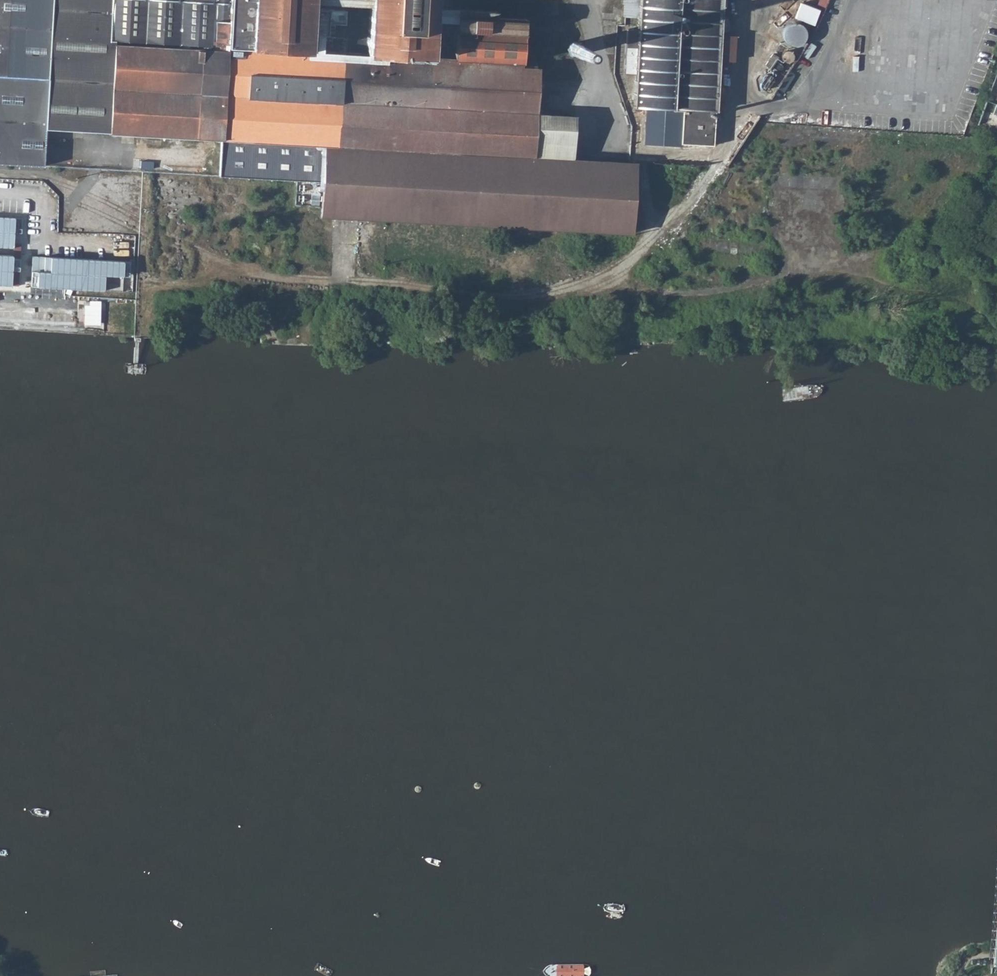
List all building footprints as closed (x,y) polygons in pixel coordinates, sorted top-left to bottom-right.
[(44,166),(46,130),(219,141),(216,178),(322,185),(320,217),(388,221),(632,234),(636,164),(565,160),(567,122),(529,119),(532,69),(520,69),(523,25),(495,24),(497,0),(457,0),(454,64),(430,63),(433,0),(373,0),(372,23),(367,23),(367,32),(371,32),(369,59),(346,58),(347,42),(327,41),(327,29),(344,30),(345,13),(313,12),(314,0),(0,0),(0,164),(44,166)] [(637,144),(673,146),(675,109),(709,111),(716,3),(721,3),(722,0),(627,0),(626,17),(633,17),(632,30),(620,30),(617,73),(628,74),(626,105),(638,106),(637,144)] [(815,6),(799,0),(798,0),(792,15),(811,21),(815,6)] [(798,21),(791,20),(784,21),(780,26),(777,33),(778,39),(782,46),(789,49),(797,48),(802,44),(806,38),(806,31),(803,25),(798,21)] [(0,212),(0,242),(15,243),(17,213),(0,212)] [(0,251),(0,281),(16,282),(18,252),(0,251)] [(129,257),(40,252),(38,282),(128,287),(129,257)] [(555,963),(550,963),(546,966),(543,969),(546,972),(550,975),(552,975),(589,975),(591,974),(592,970),(591,965),(589,963),(585,963),(555,963)]
